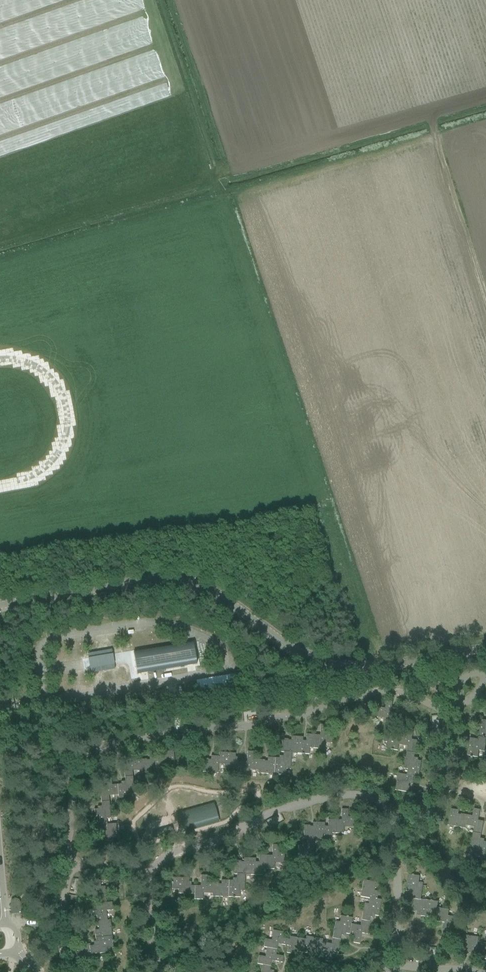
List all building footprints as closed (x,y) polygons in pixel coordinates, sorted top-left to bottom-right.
[(137,675),(197,665),(193,643),(133,653),(137,675)] [(237,673),(233,674),(196,681),(196,682),(198,693),(239,686),(237,673)] [(387,720),(386,726),(394,728),(396,714),(391,713),(393,703),(386,702),(385,709),(379,708),(377,718),(387,720)] [(481,720),(478,737),(485,739),(485,721),(481,720)] [(320,725),(320,729),(319,736),(314,735),(313,749),(321,749),(322,743),(331,744),(332,733),(326,733),(327,725),(320,725)] [(397,751),(399,745),(400,735),(396,734),(397,731),(393,731),(394,728),(386,726),(383,742),(387,743),(386,749),(391,750),(391,751),(393,752),(393,751),(397,751)] [(400,735),(399,745),(408,747),(407,753),(415,755),(417,741),(412,740),(414,730),(407,729),(406,736),(400,735)] [(313,749),(314,735),(306,735),(306,738),(298,737),(297,754),(301,754),(301,755),(303,755),(303,754),(309,755),(309,748),(313,749)] [(297,754),(298,737),(290,737),(290,740),(288,740),(288,739),(282,739),(281,752),(283,753),(291,753),(297,754)] [(478,737),(477,740),(469,739),(466,756),(470,757),(470,758),(472,758),(476,758),(478,751),(484,752),(485,742),(485,739),(478,737)] [(241,762),(240,770),(240,775),(248,776),(248,770),(258,771),(258,760),(253,760),(253,752),(247,752),(246,762),(241,762)] [(132,771),(141,771),(140,760),(135,761),(134,753),(128,754),(128,757),(126,758),(126,765),(123,765),(124,778),(132,777),(132,771)] [(240,770),(241,762),(237,762),(238,758),(235,758),(235,754),(218,753),(218,757),(219,757),(218,764),(224,765),(224,769),(240,770)] [(291,753),(283,753),(283,756),(279,756),(279,759),(275,758),(274,775),(278,775),(278,776),(280,776),(280,775),(285,776),(286,769),(290,770),(291,753)] [(415,755),(407,753),(404,769),(408,770),(407,776),(414,777),(414,778),(418,778),(421,762),(417,761),(418,758),(414,758),(415,755)] [(158,773),(158,769),(157,756),(148,757),(149,761),(146,761),(146,760),(140,760),(141,771),(141,774),(158,773)] [(219,757),(218,757),(210,756),(210,760),(207,760),(208,759),(202,759),(201,772),(217,774),(218,764),(219,757)] [(274,775),(275,758),(267,758),(267,762),(264,761),(258,760),(258,771),(257,774),(274,775)] [(413,786),(414,778),(414,777),(407,776),(398,774),(395,791),(408,793),(409,787),(409,785),(413,786)] [(133,794),(132,777),(124,778),(124,781),(121,781),(121,784),(117,785),(118,795),(118,801),(122,801),(122,802),(124,802),(124,801),(130,800),(129,794),(133,794)] [(101,802),(109,802),(109,796),(118,795),(117,785),(112,785),(111,778),(105,778),(105,782),(102,782),(103,789),(100,789),(101,802)] [(214,813),(210,795),(172,806),(176,823),(178,827),(215,817),(214,813)] [(110,819),(109,802),(101,802),(101,806),(98,806),(98,809),(94,810),(95,826),(99,826),(99,825),(107,825),(106,819),(110,819)] [(166,808),(143,813),(146,823),(168,818),(166,808)] [(466,815),(461,814),(460,815),(458,815),(459,811),(450,809),(447,826),(464,829),(465,826),(466,815)] [(472,816),(466,815),(465,826),(474,827),(473,833),(481,835),(483,822),(481,821),(482,814),(479,814),(480,810),(474,809),(472,816)] [(341,821),(335,820),(335,834),(343,834),(343,828),(353,828),(354,818),(347,817),(348,810),(341,810),(341,821)] [(335,834),(335,820),(328,820),(328,823),(320,823),(320,840),(324,840),(324,841),(326,841),(326,840),(331,840),(331,834),(335,834)] [(320,840),(320,823),(312,823),(312,827),(310,827),(310,826),(304,826),(303,839),(306,839),(314,840),(320,840)] [(116,824),(107,825),(99,825),(99,826),(100,834),(104,833),(104,836),(103,836),(103,842),(117,841),(116,824)] [(481,835),(473,833),(470,850),(474,850),(473,857),(478,858),(478,859),(480,859),(480,858),(484,859),(485,849),(485,842),(483,842),(484,839),(480,838),(481,835)] [(313,856),(314,840),(306,839),(305,843),(302,843),(302,846),(298,845),(297,862),(301,862),(301,863),(303,863),(303,862),(309,862),(309,856),(313,856)] [(272,845),(272,849),(272,856),(266,856),(266,869),(274,870),(274,863),(284,864),(284,853),(278,853),(278,845),(272,845)] [(266,869),(266,856),(259,856),(258,859),(251,859),(250,875),(255,875),(255,876),(257,876),(257,875),(262,876),(262,869),(266,869)] [(250,875),(251,859),(243,858),(243,862),(240,862),(234,861),(234,875),(236,875),(244,875),(250,875)] [(232,881),(228,881),(228,898),(232,898),(232,899),(234,899),(234,898),(240,898),(240,892),(244,892),(244,875),(236,875),(236,878),(232,878),(232,881)] [(413,896),(412,899),(420,900),(423,884),(419,883),(420,877),(414,876),(414,875),(412,875),(412,876),(408,875),(406,891),(410,892),(409,895),(413,896)] [(202,894),(212,894),(212,884),(206,883),(206,876),(200,876),(200,880),(197,879),(197,887),(194,886),(194,895),(194,900),(202,900),(202,894)] [(194,895),(194,886),(191,886),(191,883),(188,883),(188,879),(172,878),(172,882),(171,882),(171,884),(172,884),(171,890),(178,890),(178,894),(194,895)] [(360,897),(369,899),(377,900),(377,899),(378,891),(374,891),(375,888),(375,889),(376,883),(363,880),(360,897)] [(98,904),(106,903),(104,887),(100,887),(100,881),(94,881),(92,881),(92,882),(88,882),(90,899),(94,898),(94,901),(98,901),(98,904)] [(228,898),(228,881),(220,881),(220,885),(218,885),(218,884),(212,884),(212,894),(212,897),(228,898)] [(416,916),(424,917),(426,901),(420,900),(412,899),(410,898),(408,912),(414,913),(414,912),(417,912),(416,916)] [(364,904),(361,920),(369,921),(370,918),(374,919),(374,916),(378,916),(381,900),(377,899),(377,900),(369,899),(368,904),(364,904)] [(439,922),(441,909),(437,909),(438,902),(432,902),(433,901),(431,901),(430,901),(426,901),(424,917),(431,918),(431,921),(439,922)] [(21,914),(21,905),(18,906),(18,904),(17,902),(13,902),(12,904),(13,914),(21,914)] [(111,903),(106,903),(98,904),(98,909),(88,910),(88,917),(96,916),(96,922),(107,921),(106,911),(112,911),(111,903)] [(449,910),(441,909),(439,922),(441,923),(440,930),(443,930),(442,934),(449,935),(450,927),(456,928),(457,918),(448,917),(449,910)] [(335,922),(332,938),(340,939),(341,936),(345,937),(345,934),(349,935),(351,924),(352,918),(348,917),(346,916),(346,917),(340,916),(339,922),(335,922)] [(110,920),(107,921),(96,922),(97,928),(98,928),(98,930),(94,930),(95,938),(112,937),(110,920)] [(367,934),(369,921),(361,920),(360,926),(351,924),(349,935),(355,936),(353,943),(360,944),(362,934),(367,934)] [(278,944),(288,946),(289,940),(282,939),(283,932),(273,931),(271,940),(265,939),(264,947),(267,948),(277,950),(278,944)] [(476,954),(477,947),(478,938),(462,935),(460,949),(466,950),(466,949),(468,949),(468,953),(475,954),(476,954)] [(93,946),(90,947),(90,955),(107,953),(106,949),(113,948),(112,943),(113,943),(113,941),(112,941),(112,937),(95,938),(95,942),(92,943),(93,946)] [(289,940),(288,946),(287,953),(295,955),(296,951),(298,951),(298,952),(303,953),(306,940),(290,937),(289,940)] [(306,940),(303,953),(312,954),(312,950),(315,951),(314,952),(320,953),(322,943),(323,939),(306,937),(306,940)] [(338,953),(340,939),(332,938),(331,944),(322,943),(320,953),(326,954),(325,961),(331,962),(333,952),(338,953)] [(483,943),(483,948),(477,947),(476,954),(475,954),(475,958),(485,960),(485,944),(483,943)] [(91,961),(90,955),(90,947),(89,944),(76,946),(77,952),(78,954),(74,954),(75,963),(91,961)] [(276,955),(277,950),(267,948),(265,957),(259,956),(257,964),(262,965),(271,966),(271,961),(282,963),(283,957),(276,955)]
